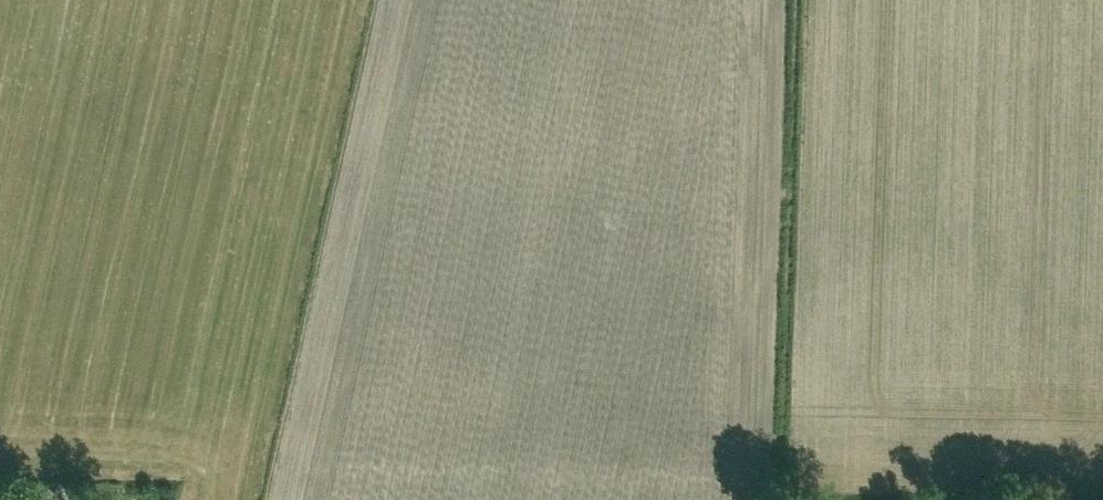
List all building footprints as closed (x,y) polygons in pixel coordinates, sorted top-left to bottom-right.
[(0,485),(0,499),(14,499),(13,484),(0,485)]
